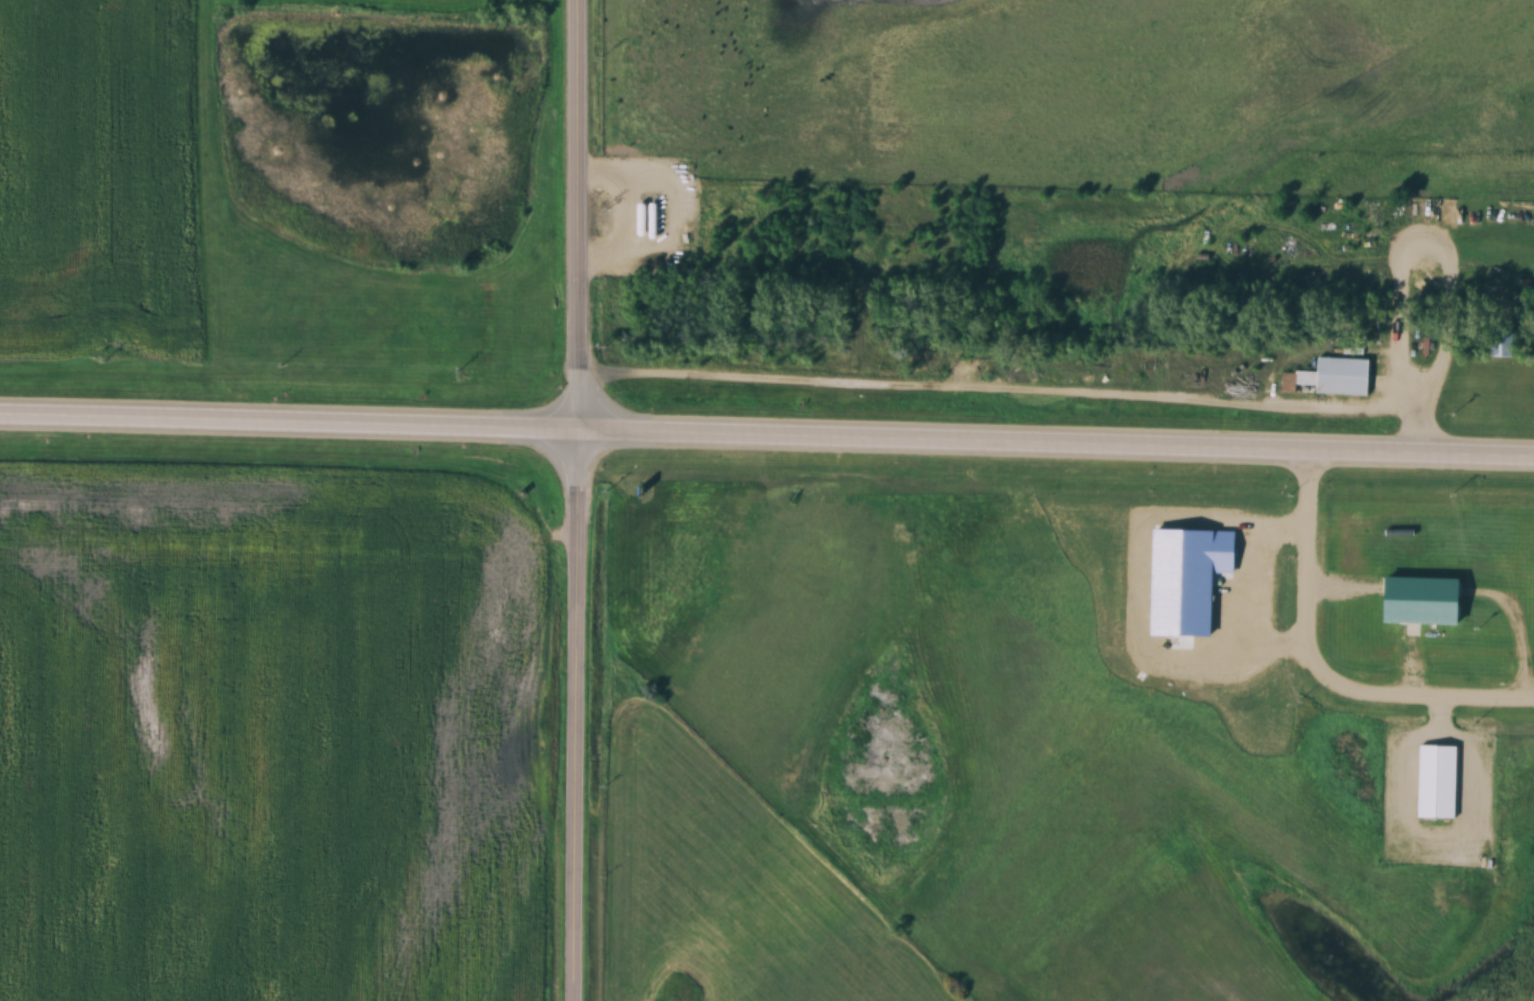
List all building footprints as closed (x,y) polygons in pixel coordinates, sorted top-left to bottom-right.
[(649,204),(649,240),(659,240),(659,204),(649,204)] [(1514,358),(1514,327),(1494,327),(1494,358),(1514,358)] [(1433,349),(1433,331),(1421,330),(1420,349),(1433,349)] [(1371,358),(1320,357),(1319,373),(1284,371),(1283,391),(1315,392),(1315,394),(1370,396),(1371,358)] [(1419,819),(1458,819),(1458,745),(1419,745),(1419,819)]
